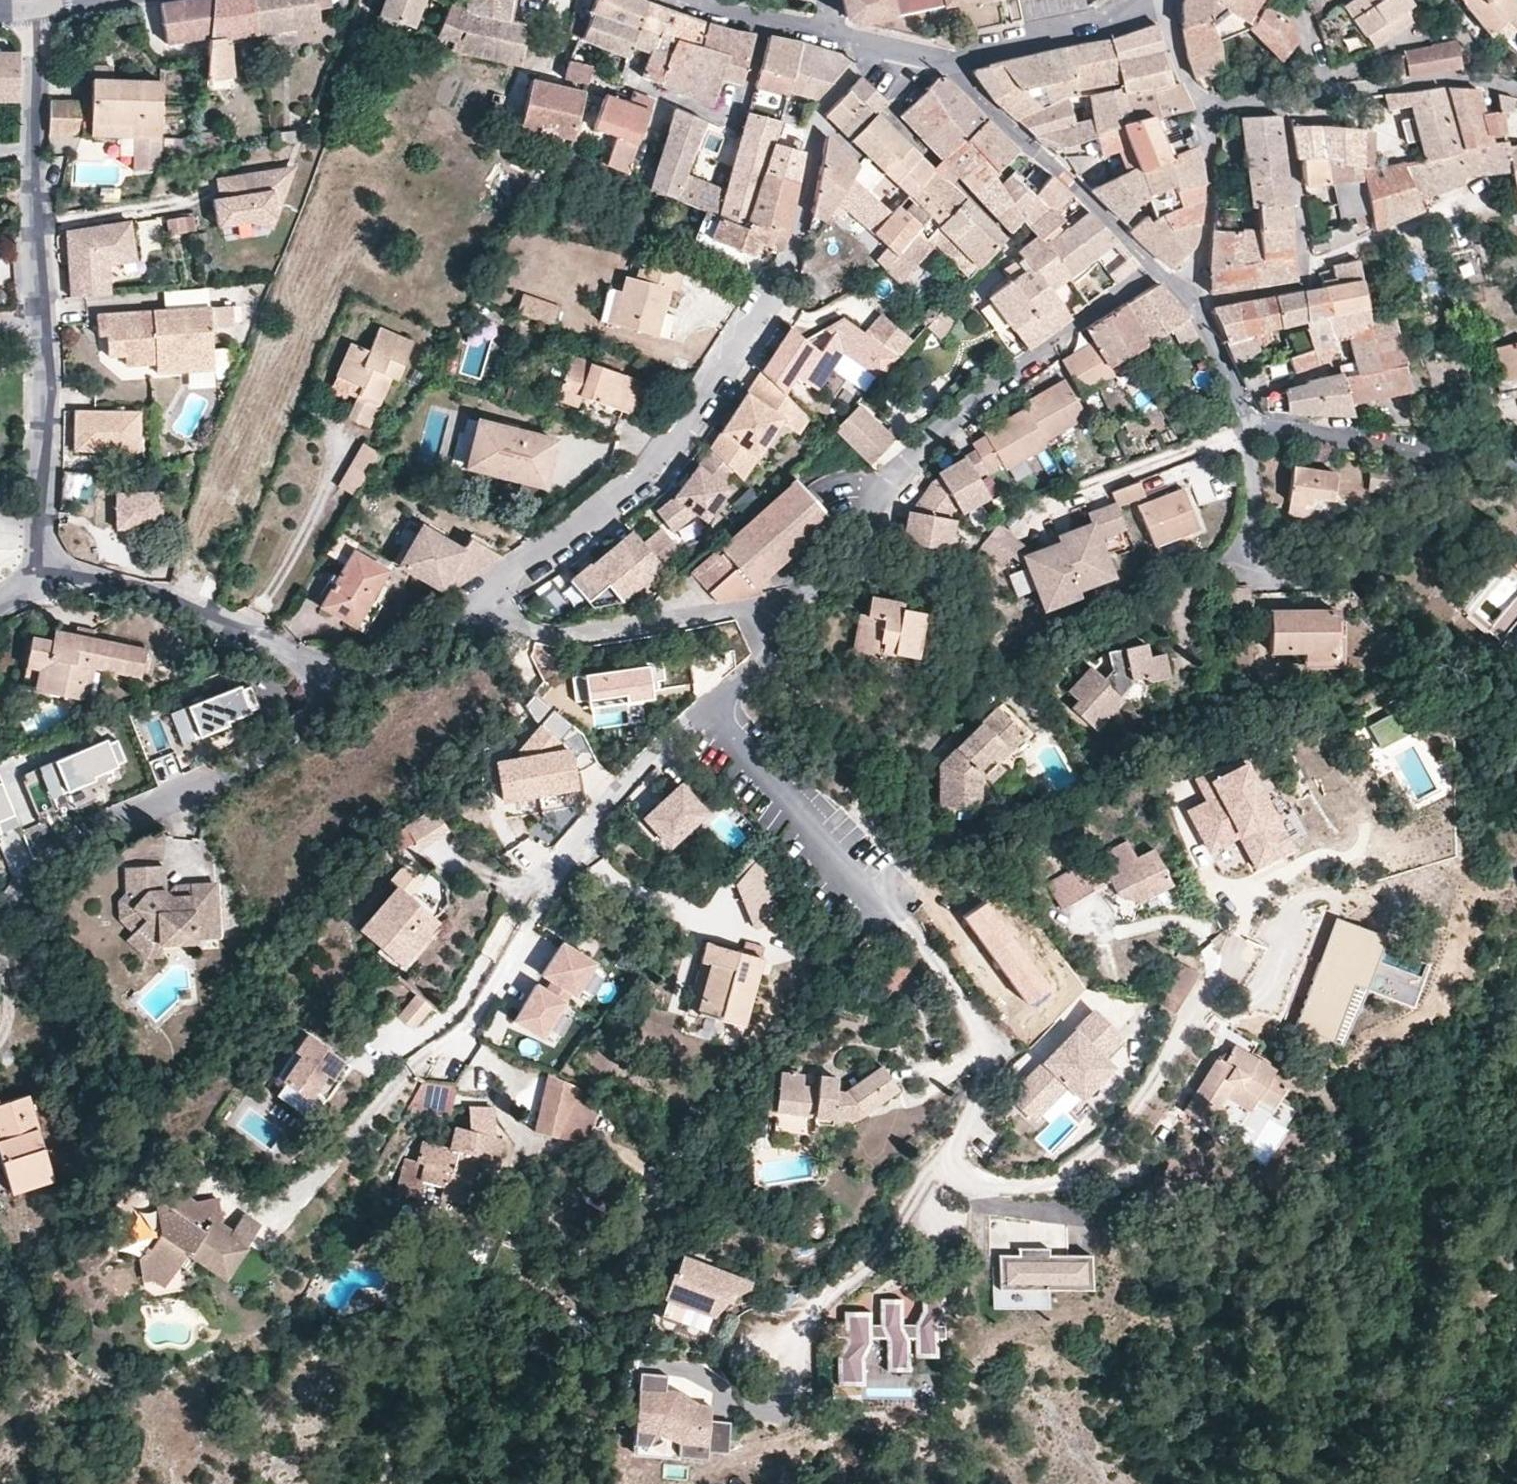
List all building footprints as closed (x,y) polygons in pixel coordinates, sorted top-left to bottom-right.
[(185,9),(183,0),(161,3),(163,12),(185,9)] [(183,0),(185,9),(163,12),(167,43),(209,37),(213,0),(185,0),(183,0)] [(206,80),(233,79),(229,44),(225,44),(224,40),(258,34),(254,0),(213,0),(206,80)] [(258,34),(320,25),(318,8),(317,0),(254,0),(258,34)] [(318,8),(330,7),(329,0),(317,0),(318,8)] [(380,16),(413,27),(424,0),(386,0),(380,16)] [(467,10),(510,20),(515,0),(468,0),(467,10)] [(589,15),(592,16),(637,30),(647,2),(643,0),(595,0),(589,15)] [(846,19),(856,24),(974,0),(841,0),(846,19)] [(1183,28),(1208,21),(1207,19),(1212,0),(1184,0),(1182,4),(1183,28)] [(1263,0),(1212,0),(1207,19),(1208,21),(1218,42),(1232,36),(1248,29),(1280,62),(1295,43),(1289,22),(1259,6),(1263,0)] [(1344,5),(1364,36),(1408,8),(1403,0),(1351,0),(1344,5)] [(1473,16),(1490,37),(1495,31),(1509,41),(1516,32),(1516,29),(1505,20),(1516,8),(1516,4),(1514,0),(1488,0),(1486,2),(1485,0),(1461,0),(1473,16)] [(691,19),(647,2),(637,30),(661,37),(675,41),(702,50),(709,24),(691,19)] [(438,36),(454,42),(467,10),(450,4),(438,36)] [(1408,8),(1364,36),(1372,48),(1415,20),(1408,8)] [(1505,20),(1516,29),(1516,8),(1505,20)] [(454,42),(451,49),(521,66),(530,25),(510,20),(467,10),(454,42)] [(592,16),(581,39),(629,58),(632,48),(651,53),(669,59),(675,41),(661,37),(637,30),(592,16)] [(1219,44),(1218,42),(1208,21),(1183,28),(1183,29),(1187,58),(1196,79),(1221,70),(1219,44)] [(734,31),(709,24),(702,50),(725,57),(720,79),(742,84),(754,35),(744,34),(734,31)] [(1116,62),(1161,51),(1157,26),(1111,41),(1116,62)] [(78,27),(65,35),(70,44),(84,36),(78,27)] [(1234,65),(1232,36),(1218,42),(1219,44),(1221,70),(1234,65)] [(754,95),(748,113),(781,121),(783,114),(788,97),(790,92),(793,79),(802,43),(769,37),(754,95)] [(702,50),(675,41),(669,59),(651,53),(643,77),(691,97),(702,50)] [(1152,91),(1172,86),(1161,51),(1116,62),(1111,41),(1090,46),(1064,51),(1076,99),(1121,88),(1123,94),(1152,91)] [(1455,42),(1431,46),(1432,50),(1436,72),(1460,68),(1455,42)] [(853,59),(802,43),(793,79),(790,92),(817,100),(853,59)] [(21,93),(17,48),(0,48),(0,94),(21,93)] [(702,50),(691,97),(713,106),(720,79),(725,57),(702,50)] [(1404,55),(1408,76),(1436,72),(1432,50),(1404,55)] [(1060,103),(1076,99),(1064,51),(1038,56),(973,70),(972,74),(993,100),(1015,120),(1039,109),(1060,103)] [(1390,60),(1393,78),(1399,78),(1408,76),(1404,55),(1390,60)] [(591,65),(572,61),(569,61),(566,80),(587,84),(590,71),(591,65)] [(587,84),(585,93),(584,95),(596,98),(601,76),(590,71),(587,84)] [(1216,92),(1223,92),(1221,76),(1209,80),(1212,91),(1216,92)] [(861,78),(825,115),(836,126),(857,104),(872,118),(876,114),(887,102),(861,78)] [(956,128),(967,139),(987,120),(945,78),(939,78),(928,89),(945,115),(956,128)] [(233,79),(206,80),(205,90),(234,88),(233,79)] [(84,106),(83,135),(135,136),(134,171),(159,167),(160,138),(161,83),(93,80),(91,106),(84,106)] [(520,128),(573,140),(584,95),(585,93),(532,81),(520,128)] [(1179,84),(1172,86),(1152,91),(1123,94),(1132,125),(1151,120),(1157,118),(1190,111),(1191,110),(1179,84)] [(1132,125),(1123,94),(1121,88),(1076,99),(1060,103),(1039,109),(1015,120),(1031,135),(1080,122),(1085,141),(1095,137),(1111,132),(1121,129),(1132,125)] [(1424,162),(1456,154),(1459,154),(1457,149),(1442,88),(1420,91),(1410,92),(1385,94),(1389,110),(1410,106),(1413,119),(1419,142),(1423,160),(1424,162)] [(1466,90),(1447,88),(1461,147),(1489,144),(1488,136),(1482,114),(1479,101),(1477,91),(1466,90)] [(902,115),(922,137),(945,115),(928,89),(924,93),(919,89),(907,101),(911,106),(902,115)] [(602,156),(600,164),(626,174),(629,165),(653,101),(636,94),(630,104),(608,97),(596,128),(618,137),(610,159),(602,156)] [(1505,96),(1497,95),(1499,111),(1499,113),(1513,112),(1514,98),(1505,96)] [(1486,99),(1479,101),(1482,114),(1489,113),(1486,99)] [(49,102),(48,133),(83,135),(84,106),(85,103),(49,102)] [(857,104),(836,126),(850,140),(872,118),(857,104)] [(651,189),(676,199),(686,177),(694,158),(692,157),(702,131),(706,122),(676,109),(652,185),(651,189)] [(1482,114),(1488,136),(1502,134),(1499,113),(1499,111),(1489,113),(1482,114)] [(748,113),(742,137),(741,141),(770,150),(776,135),(781,121),(748,113)] [(783,114),(781,121),(793,126),(795,117),(783,114)] [(908,145),(876,114),(872,118),(850,140),(867,156),(873,162),(884,172),(908,145)] [(931,147),(943,160),(944,161),(967,139),(956,128),(945,115),(922,137),(931,147)] [(1266,207),(1287,207),(1278,117),(1252,117),(1240,118),(1246,165),(1251,208),(1257,207),(1266,207)] [(1168,145),(1157,118),(1151,120),(1166,160),(1196,146),(1194,135),(1168,145)] [(1419,142),(1413,119),(1406,120),(1411,143),(1419,142)] [(987,120),(967,139),(996,172),(998,171),(1018,151),(1004,137),(987,120)] [(1151,120),(1132,125),(1121,129),(1129,148),(1134,160),(1137,168),(1140,173),(1166,160),(1151,120)] [(713,125),(706,122),(702,131),(711,132),(713,125)] [(1080,122),(1031,135),(1048,152),(1056,151),(1085,141),(1080,122)] [(1325,127),(1293,128),(1293,129),(1297,159),(1302,159),(1324,160),(1361,167),(1362,142),(1362,132),(1362,131),(1325,127)] [(1129,148),(1121,129),(1111,132),(1095,137),(1101,156),(1118,151),(1129,148)] [(275,134),(277,147),(297,143),(295,131),(275,134)] [(1363,168),(1375,169),(1375,133),(1362,132),(1362,142),(1361,167),(1363,168)] [(763,172),(791,181),(796,159),(794,157),(797,141),(776,135),(770,150),(767,162),(763,172)] [(812,214),(825,221),(831,211),(859,167),(826,136),(816,191),(812,214)] [(201,139),(160,138),(159,167),(199,160),(201,139)] [(965,183),(974,192),(974,193),(989,179),(993,176),(996,172),(967,139),(944,161),(959,176),(965,183)] [(696,208),(705,211),(718,217),(745,227),(746,223),(747,224),(760,180),(763,172),(767,162),(770,150),(741,141),(727,192),(703,183),(686,177),(676,199),(696,208)] [(1461,178),(1511,171),(1516,193),(1516,147),(1508,148),(1507,141),(1503,142),(1489,144),(1461,147),(1457,149),(1459,154),(1456,154),(1461,178)] [(918,154),(908,145),(884,172),(899,186),(909,196),(934,170),(933,169),(918,154)] [(1198,157),(1196,146),(1166,160),(1140,173),(1150,200),(1157,218),(1162,216),(1181,208),(1176,192),(1202,185),(1198,157)] [(1134,160),(1129,148),(1118,151),(1124,166),(1134,160)] [(1434,185),(1461,178),(1456,154),(1424,162),(1423,160),(1403,164),(1417,200),(1436,193),(1434,185)] [(694,158),(686,177),(703,183),(710,164),(694,158)] [(1324,160),(1302,159),(1304,171),(1305,187),(1335,183),(1342,219),(1359,215),(1361,224),(1372,221),(1369,205),(1363,168),(1361,167),(1324,160)] [(943,160),(933,169),(934,170),(935,170),(951,185),(959,176),(944,161),(943,160)] [(1118,177),(1091,190),(1096,195),(1125,223),(1134,212),(1135,207),(1150,200),(1140,173),(1137,168),(1134,160),(1124,166),(1115,171),(1118,177)] [(1422,210),(1417,200),(1403,164),(1375,169),(1363,168),(1369,205),(1372,221),(1374,229),(1422,210)] [(629,165),(626,174),(635,178),(638,169),(629,165)] [(859,167),(831,211),(839,219),(849,209),(860,217),(878,185),(859,167)] [(273,228),(295,173),(289,168),(240,176),(243,195),(223,198),(212,200),(217,229),(251,223),(273,228)] [(934,170),(909,196),(914,201),(930,218),(918,232),(927,241),(937,229),(945,222),(967,200),(951,185),(935,170),(934,170)] [(996,172),(993,176),(995,180),(1001,176),(998,171),(996,172)] [(747,224),(786,236),(790,218),(797,183),(791,181),(763,172),(760,180),(747,224)] [(1000,187),(1002,192),(1014,181),(1034,197),(1038,192),(1015,172),(1000,187)] [(243,195),(240,176),(221,179),(223,198),(243,195)] [(974,193),(987,206),(1002,192),(1000,187),(995,180),(993,176),(989,179),(974,193)] [(1018,215),(1021,221),(1036,237),(1061,217),(1056,213),(1071,195),(1051,176),(1038,192),(1034,197),(1018,215)] [(1461,178),(1434,185),(1436,193),(1463,183),(1461,178)] [(1002,192),(987,206),(1011,231),(1011,232),(1021,221),(1018,215),(1034,197),(1014,181),(1002,192)] [(1181,208),(1162,216),(1170,230),(1199,225),(1202,185),(1176,192),(1181,208)] [(909,196),(899,186),(893,193),(903,202),(909,196)] [(937,229),(927,241),(934,248),(939,241),(946,234),(954,241),(981,213),(967,200),(945,222),(937,229)] [(900,207),(875,234),(897,256),(918,232),(930,218),(914,201),(905,211),(900,207)] [(1288,220),(1287,207),(1266,207),(1257,207),(1258,232),(1289,229),(1288,220)] [(1326,209),(1323,209),(1324,221),(1335,219),(1333,208),(1326,209)] [(1261,262),(1258,232),(1223,231),(1224,209),(1215,210),(1214,231),(1210,270),(1243,264),(1261,262)] [(718,217),(705,211),(692,242),(740,263),(744,255),(708,239),(718,217)] [(986,218),(981,213),(954,241),(979,268),(990,256),(1006,238),(1005,237),(986,218)] [(1016,262),(1000,270),(1008,280),(1009,281),(1011,283),(1052,256),(1068,277),(1078,291),(1090,282),(1085,275),(1090,271),(1086,265),(1118,240),(1089,213),(1062,233),(1057,226),(1064,220),(1061,217),(1036,237),(1031,242),(1026,236),(1017,243),(1022,249),(1017,253),(1021,258),(1016,262)] [(1162,216),(1157,218),(1150,224),(1147,218),(1132,230),(1130,231),(1170,268),(1185,254),(1191,248),(1195,243),(1197,238),(1198,231),(1199,225),(1170,230),(1162,216)] [(187,217),(170,220),(173,234),(189,232),(187,217)] [(755,243),(779,252),(786,236),(747,224),(746,223),(745,227),(718,217),(708,239),(744,255),(749,257),(755,243)] [(122,264),(120,249),(135,246),(131,222),(67,232),(78,297),(114,295),(109,265),(122,264)] [(1327,232),(1330,251),(1345,243),(1356,238),(1353,226),(1327,232)] [(1294,281),(1289,229),(1258,232),(1261,262),(1243,264),(1210,270),(1210,294),(1242,289),(1294,281)] [(927,241),(918,232),(897,256),(906,265),(914,257),(920,263),(934,248),(927,241)] [(875,234),(865,246),(874,254),(887,268),(897,256),(875,234)] [(979,268),(954,241),(946,234),(939,241),(973,275),(979,268)] [(137,261),(135,246),(120,249),(122,264),(137,261)] [(897,256),(887,268),(895,276),(906,265),(897,256)] [(1016,290),(1049,334),(1066,322),(1074,316),(1053,290),(1068,277),(1052,256),(1011,283),(1016,290)] [(914,257),(906,265),(913,271),(920,263),(914,257)] [(1140,266),(1132,257),(1109,275),(1116,284),(1140,266)] [(657,336),(663,313),(669,288),(676,290),(681,270),(644,261),(638,280),(627,277),(623,292),(615,325),(657,336)] [(1323,289),(1329,315),(1367,308),(1359,265),(1358,261),(1333,265),(1334,270),(1336,285),(1329,286),(1328,281),(1321,282),(1320,280),(1315,280),(1316,290),(1323,289)] [(1029,348),(1049,334),(1016,290),(1011,283),(1009,281),(989,297),(1029,348)] [(1184,347),(1199,340),(1190,319),(1189,317),(1158,283),(1088,328),(1095,340),(1110,366),(1146,346),(1173,328),(1184,347)] [(162,289),(163,301),(206,299),(206,288),(162,289)] [(1307,330),(1331,323),(1329,315),(1323,289),(1316,290),(1288,295),(1273,297),(1279,327),(1304,321),(1307,330)] [(615,325),(623,292),(615,290),(606,323),(615,325)] [(522,294),(516,313),(554,327),(560,307),(522,294)] [(1275,328),(1279,327),(1273,297),(1255,300),(1262,332),(1269,330),(1275,328)] [(1255,300),(1238,304),(1245,337),(1227,342),(1236,364),(1248,359),(1258,351),(1253,335),(1262,332),(1255,300)] [(927,302),(915,319),(939,335),(951,318),(927,302)] [(1213,310),(1227,342),(1245,337),(1238,304),(1213,310)] [(233,327),(232,306),(211,307),(212,328),(233,327)] [(212,328),(211,307),(185,309),(187,329),(203,328),(204,352),(188,371),(215,369),(212,328)] [(1329,315),(1331,323),(1334,340),(1340,337),(1348,334),(1370,326),(1369,318),(1367,308),(1329,315)] [(187,329),(185,309),(97,315),(99,336),(107,335),(109,356),(126,355),(126,365),(157,363),(158,373),(188,371),(204,352),(203,328),(187,329)] [(1378,373),(1343,379),(1345,389),(1350,404),(1412,391),(1391,312),(1369,318),(1370,326),(1372,336),(1378,373)] [(675,317),(663,313),(657,336),(670,340),(675,317)] [(880,315),(865,335),(898,359),(912,344),(880,315)] [(790,345),(774,335),(754,366),(768,380),(783,395),(798,380),(821,394),(843,354),(879,380),(898,359),(865,335),(843,320),(824,330),(834,348),(817,356),(796,335),(790,345)] [(796,335),(783,322),(774,335),(790,345),(796,335)] [(1294,357),(1288,359),(1294,373),(1319,364),(1316,356),(1336,350),(1334,340),(1331,323),(1307,330),(1313,351),(1294,357)] [(1370,326),(1348,334),(1355,363),(1340,367),(1342,374),(1343,379),(1378,373),(1372,336),(1370,326)] [(361,388),(356,398),(347,418),(369,428),(392,377),(398,379),(414,343),(379,329),(369,350),(351,343),(336,377),(361,388)] [(1253,335),(1258,351),(1272,341),(1269,330),(1262,332),(1253,335)] [(1287,337),(1294,357),(1313,351),(1307,330),(1287,337)] [(1115,374),(1110,366),(1095,340),(1089,344),(1109,378),(1115,374)] [(1500,347),(1499,361),(1501,367),(1504,381),(1516,378),(1516,343),(1500,347)] [(1078,351),(1097,385),(1109,378),(1089,344),(1078,351)] [(1078,351),(1063,359),(1083,393),(1097,385),(1078,351)] [(577,408),(578,405),(580,398),(622,411),(638,416),(650,385),(571,357),(556,400),(577,408)] [(768,380),(754,366),(739,388),(756,399),(768,380)] [(1260,406),(1260,411),(1267,411),(1288,414),(1318,415),(1353,416),(1350,404),(1345,389),(1343,379),(1342,374),(1306,381),(1306,385),(1280,391),(1258,397),(1260,406)] [(331,388),(356,398),(361,388),(336,377),(331,388)] [(1065,379),(1025,403),(1027,407),(1047,440),(1087,416),(1065,379)] [(756,399),(739,388),(702,443),(732,473),(740,481),(776,422),(794,433),(808,420),(783,395),(768,380),(756,399)] [(580,398),(578,405),(619,419),(622,411),(580,398)] [(852,410),(836,428),(859,450),(873,462),(895,436),(858,403),(852,410)] [(1047,440),(1027,407),(987,430),(988,436),(975,442),(979,450),(990,470),(1003,462),(1008,469),(1050,445),(1047,440)] [(144,436),(145,411),(79,410),(79,450),(134,451),(134,435),(144,436)] [(1194,419),(1188,421),(1192,434),(1199,431),(1194,419)] [(555,441),(478,422),(474,442),(479,444),(474,467),(509,475),(508,477),(544,486),(555,441)] [(144,451),(144,436),(134,435),(134,451),(144,451)] [(702,443),(666,492),(648,506),(664,527),(689,510),(698,518),(719,493),(716,488),(732,473),(702,443)] [(380,454),(363,444),(339,485),(355,495),(380,454)] [(910,514),(906,539),(955,551),(968,516),(989,504),(976,474),(990,470),(979,450),(936,475),(910,514)] [(1402,469),(1370,466),(1368,489),(1401,491),(1402,469)] [(1336,473),(1294,467),(1289,502),(1310,505),(1312,497),(1333,499),(1336,473)] [(691,575),(718,602),(757,596),(754,589),(757,586),(804,544),(831,519),(796,480),(691,575)] [(1146,494),(1141,482),(1113,492),(1117,502),(1118,506),(1146,494)] [(1184,487),(1139,505),(1155,545),(1200,527),(1184,487)] [(123,518),(122,536),(157,538),(159,502),(114,500),(113,518),(123,518)] [(1100,538),(1127,528),(1118,506),(1117,502),(1089,513),(1092,521),(1070,530),(1072,536),(1060,540),(1062,547),(1079,588),(1101,579),(1093,557),(1105,553),(1100,538)] [(1276,506),(1265,509),(1267,517),(1278,516),(1276,506)] [(123,518),(113,518),(112,536),(122,536),(123,518)] [(395,562),(444,590),(479,566),(499,552),(465,534),(458,547),(416,524),(395,562)] [(998,524),(982,545),(1006,565),(1017,550),(1025,555),(1037,585),(1048,580),(1057,602),(1039,547),(1031,551),(998,524)] [(1304,528),(1295,530),(1296,538),(1306,536),(1304,528)] [(1057,535),(1060,540),(1072,536),(1070,530),(1057,535)] [(659,531),(642,544),(657,563),(674,549),(659,531)] [(621,560),(640,544),(631,532),(611,549),(621,560)] [(1060,540),(1046,545),(1050,551),(1062,547),(1060,540)] [(620,604),(661,569),(640,544),(621,560),(611,549),(569,582),(591,608),(620,604)] [(1057,602),(1058,602),(1080,594),(1079,588),(1062,547),(1050,551),(1046,545),(1039,547),(1057,602)] [(367,591),(374,594),(387,573),(353,552),(321,607),(349,624),(357,608),(367,591)] [(1113,575),(1105,553),(1093,557),(1101,579),(1113,575)] [(1516,622),(1516,568),(1514,566),(1508,560),(1466,611),(1502,640),(1516,622)] [(1046,608),(1058,602),(1057,602),(1048,580),(1037,585),(1046,608)] [(754,589),(757,596),(764,594),(757,586),(754,589)] [(371,599),(374,594),(367,591),(357,608),(349,624),(365,633),(381,606),(371,599)] [(868,615),(862,613),(855,654),(877,658),(879,651),(918,656),(926,613),(903,607),(904,602),(873,596),(868,615)] [(1337,610),(1273,611),(1274,651),(1306,651),(1307,660),(1338,659),(1337,610)] [(77,626),(75,633),(92,636),(94,630),(77,626)] [(32,635),(26,666),(47,671),(42,691),(77,699),(83,667),(94,670),(139,679),(146,647),(92,636),(75,633),(54,629),(52,638),(32,635)] [(1148,638),(1105,646),(1109,666),(1102,673),(1090,662),(1067,688),(1087,707),(1081,715),(1104,736),(1131,706),(1135,710),(1161,705),(1158,688),(1173,685),(1166,650),(1151,652),(1148,638)] [(1109,666),(1105,646),(1090,662),(1102,673),(1109,666)] [(47,671),(26,666),(22,687),(42,691),(47,671)] [(83,667),(77,699),(87,701),(94,670),(83,667)] [(596,711),(663,703),(659,667),(592,675),(596,711)] [(238,689),(236,684),(187,706),(200,734),(226,723),(224,719),(260,702),(251,683),(238,689)] [(1024,735),(997,708),(943,765),(947,805),(980,803),(978,784),(983,778),(989,783),(1004,767),(999,761),(1024,735)] [(1395,708),(1362,728),(1376,750),(1409,730),(1395,708)] [(576,728),(557,713),(522,758),(502,761),(509,807),(588,797),(582,751),(571,749),(576,728)] [(105,747),(103,742),(54,763),(67,792),(93,780),(91,777),(127,760),(119,741),(105,747)] [(1205,799),(1193,807),(1212,841),(1238,826),(1257,860),(1287,843),(1236,754),(1220,764),(1216,757),(1190,772),(1205,799)] [(679,784),(642,818),(669,848),(707,815),(679,784)] [(418,844),(449,828),(439,807),(407,822),(418,844)] [(1137,865),(1135,860),(1130,847),(1118,843),(1047,881),(1060,906),(1109,880),(1137,865)] [(1172,885),(1154,850),(1135,860),(1137,865),(1109,880),(1117,898),(1139,904),(1172,885)] [(788,918),(761,860),(738,884),(754,932),(788,918)] [(361,929),(380,948),(384,943),(403,960),(435,923),(408,898),(421,883),(402,867),(388,883),(394,889),(361,929)] [(159,872),(121,876),(123,898),(125,903),(129,902),(133,906),(131,911),(141,921),(136,928),(150,942),(157,941),(158,948),(193,945),(193,935),(214,934),(210,888),(190,890),(190,903),(170,904),(165,899),(161,896),(159,872)] [(171,891),(165,899),(170,904),(190,903),(190,890),(171,891)] [(125,903),(123,898),(115,907),(116,924),(128,936),(124,942),(145,961),(158,960),(158,948),(157,941),(150,942),(136,928),(141,921),(131,911),(133,906),(129,902),(125,903)] [(984,901),(963,917),(1028,1002),(1049,986),(984,901)] [(1386,940),(1337,923),(1297,1034),(1346,1051),(1386,940)] [(561,939),(542,969),(554,976),(546,988),(535,982),(515,1016),(541,1032),(569,985),(573,988),(591,957),(561,939)] [(384,943),(380,948),(376,952),(395,969),(403,960),(384,943)] [(706,946),(701,964),(711,967),(697,1017),(740,1028),(762,949),(746,944),(742,956),(706,946)] [(888,994),(906,967),(889,956),(871,983),(888,994)] [(1173,1010),(1193,968),(1173,958),(1152,999),(1173,1010)] [(711,967),(701,964),(687,1014),(697,1017),(711,967)] [(429,1007),(416,996),(397,1018),(411,1029),(429,1007)] [(1127,1042),(1093,1010),(1007,1095),(1029,1118),(1065,1082),(1076,1092),(1127,1042)] [(344,1061),(306,1033),(293,1051),(299,1056),(281,1080),(308,1100),(314,1092),(326,1075),(331,1079),(344,1061)] [(1272,1105),(1285,1085),(1270,1074),(1273,1067),(1236,1045),(1226,1061),(1218,1058),(1185,1110),(1211,1126),(1223,1108),(1219,1104),(1225,1095),(1230,1088),(1236,1092),(1241,1085),(1257,1097),(1272,1105)] [(275,1076),(281,1080),(299,1056),(293,1051),(275,1076)] [(780,1074),(778,1096),(776,1108),(776,1112),(834,1118),(848,1120),(857,1116),(865,1112),(896,1089),(881,1068),(847,1093),(837,1091),(837,1079),(822,1077),(822,1089),(804,1088),(805,1076),(797,1075),(797,1072),(787,1072),(785,1074),(780,1074)] [(326,1075),(314,1092),(324,1098),(336,1082),(331,1079),(326,1075)] [(534,1134),(551,1138),(575,1087),(549,1076),(534,1134)] [(822,1077),(805,1076),(804,1088),(822,1089),(822,1077)] [(456,1086),(423,1080),(407,1109),(453,1114),(456,1086)] [(1225,1095),(1248,1110),(1257,1097),(1241,1085),(1236,1092),(1230,1088),(1225,1095)] [(602,1107),(575,1087),(551,1138),(584,1148),(602,1107)] [(10,1194),(52,1181),(26,1097),(0,1105),(0,1161),(10,1194)] [(834,1118),(776,1112),(774,1132),(832,1138),(834,1118)] [(418,1181),(441,1188),(444,1182),(466,1189),(475,1157),(494,1162),(500,1139),(454,1129),(447,1149),(423,1142),(416,1163),(405,1160),(396,1193),(413,1197),(418,1181)] [(444,1182),(441,1188),(437,1200),(461,1206),(466,1189),(444,1182)] [(213,1228),(216,1223),(218,1221),(212,1200),(193,1203),(169,1187),(155,1207),(163,1215),(156,1225),(158,1234),(147,1249),(145,1248),(135,1261),(138,1271),(150,1281),(163,1277),(171,1269),(169,1257),(185,1254),(221,1280),(242,1249),(225,1237),(213,1228)] [(228,1233),(225,1237),(242,1249),(258,1226),(241,1214),(228,1233)] [(228,1233),(216,1223),(213,1228),(225,1237),(228,1233)] [(1047,1249),(1018,1249),(1018,1255),(999,1255),(999,1290),(1048,1290),(1047,1259),(1066,1259),(1066,1255),(1047,1255),(1047,1249)] [(1089,1289),(1089,1255),(1066,1255),(1066,1259),(1047,1259),(1048,1290),(1089,1289)] [(683,1323),(704,1331),(717,1306),(719,1307),(725,1301),(729,1293),(734,1295),(749,1288),(751,1283),(682,1258),(674,1274),(671,1273),(663,1297),(665,1298),(658,1317),(679,1325),(683,1323)] [(845,1325),(835,1325),(837,1336),(846,1336),(845,1344),(840,1353),(839,1381),(864,1381),(864,1363),(908,1363),(908,1347),(915,1347),(915,1353),(936,1353),(936,1338),(944,1338),(944,1325),(934,1325),(943,1311),(941,1310),(943,1310),(944,1289),(922,1289),(922,1311),(916,1326),(902,1326),(902,1300),(881,1300),(882,1325),(870,1326),(870,1313),(846,1313),(845,1325)] [(710,1420),(711,1407),(698,1405),(696,1409),(675,1397),(678,1392),(666,1391),(667,1375),(640,1373),(633,1444),(707,1452),(710,1420)] [(727,1453),(730,1422),(710,1420),(707,1452),(727,1453)] [(707,1452),(633,1444),(632,1452),(707,1459),(707,1452)]
